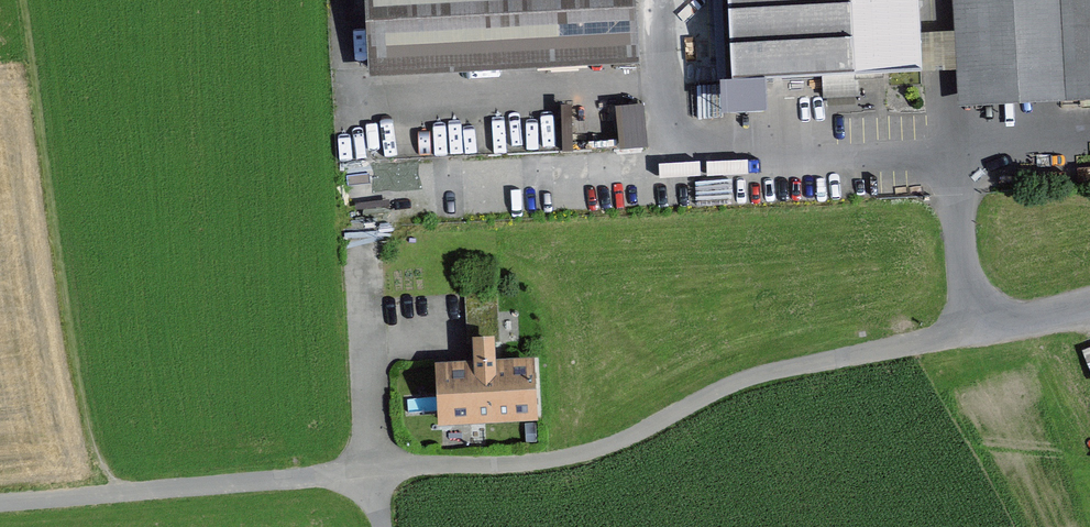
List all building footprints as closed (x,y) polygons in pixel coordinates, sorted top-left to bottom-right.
[(371,69),(636,55),(633,0),(367,0),(371,69)] [(732,80),(920,71),(917,0),(728,0),(732,80)] [(976,103),(1089,98),(1089,74),(1086,0),(971,0),(976,103)] [(618,106),(620,149),(649,148),(647,105),(618,106)] [(535,413),(532,365),(493,367),(492,342),(500,342),(498,305),(465,307),(467,344),(475,344),(477,367),(446,369),(448,417),(535,413)]
